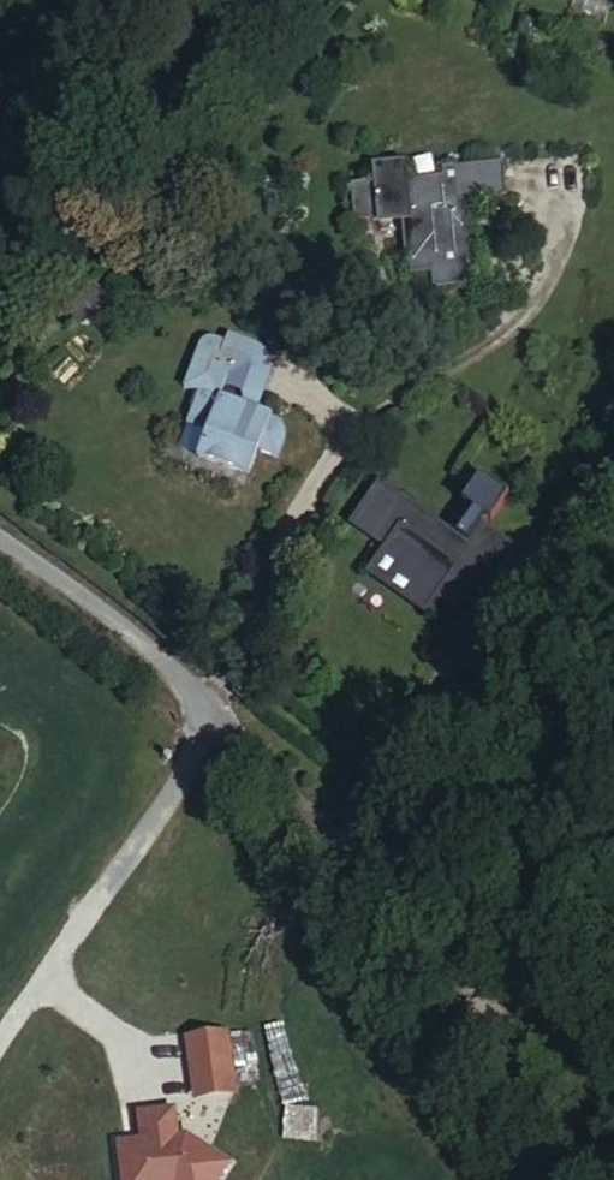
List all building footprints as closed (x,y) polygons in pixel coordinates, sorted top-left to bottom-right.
[(402,163),(366,167),(369,181),(347,182),(351,209),(373,205),(374,216),(410,212),(415,251),(407,252),(409,268),(433,265),(434,280),(466,278),(459,211),(451,211),(449,197),(496,193),(490,154),(435,160),(436,173),(404,177),(402,163)] [(90,317),(106,299),(88,283),(72,301),(90,317)] [(230,331),(227,340),(238,344),(223,392),(260,406),(272,371),(270,355),(266,348),(262,344),(230,331)] [(238,344),(227,340),(212,334),(200,339),(183,385),(196,390),(189,406),(195,408),(189,423),(207,431),(200,454),(252,471),(261,447),(282,456),(289,435),(289,430),(288,426),(281,419),(272,417),(272,410),(260,406),(223,392),(238,344)] [(391,548),(385,555),(402,567),(395,578),(413,591),(405,603),(422,614),(428,607),(445,618),(461,595),(454,590),(466,574),(480,585),(508,546),(481,526),(497,503),(472,485),(454,511),(458,513),(443,535),(430,526),(434,521),(380,483),(353,523),(391,548)] [(402,567),(385,555),(370,578),(405,603),(413,591),(395,578),(402,567)] [(231,1084),(222,1030),(183,1037),(193,1091),(231,1084)] [(184,1133),(175,1135),(169,1105),(135,1112),(141,1142),(118,1147),(125,1179),(215,1179),(228,1159),(184,1133)]
